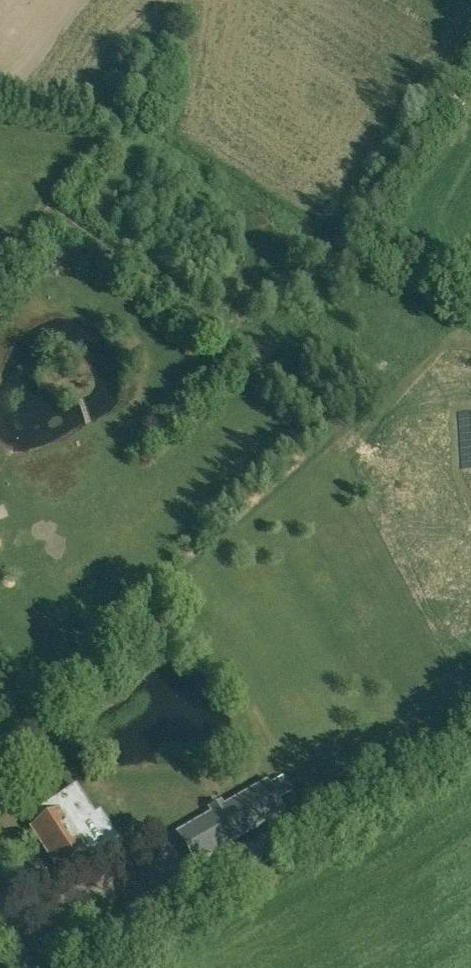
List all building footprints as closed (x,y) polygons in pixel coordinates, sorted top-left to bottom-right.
[(128,654),(119,661),(126,670),(135,662),(128,654)] [(266,782),(178,833),(195,862),(283,811),(266,782)] [(76,870),(92,859),(87,851),(95,846),(81,824),(90,819),(76,798),(68,804),(63,795),(38,812),(43,820),(31,828),(58,870),(70,862),(76,870)] [(284,827),(245,850),(255,868),(294,845),(284,827)]
